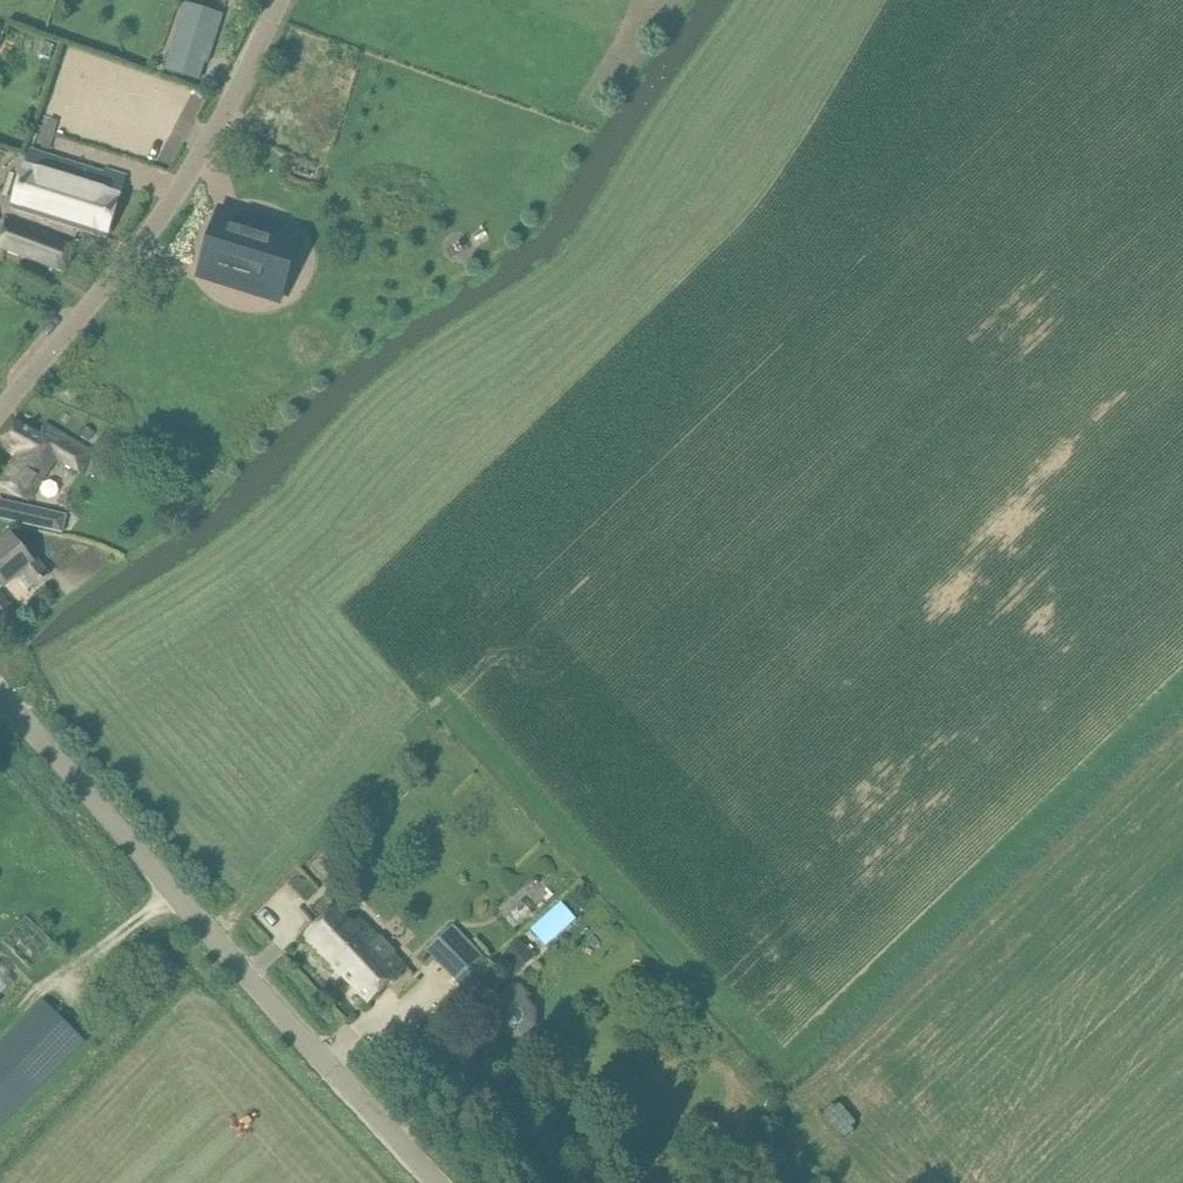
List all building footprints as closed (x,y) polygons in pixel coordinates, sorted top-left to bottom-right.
[(184,9),(165,70),(198,80),(204,63),(207,64),(221,20),(184,9)] [(14,208),(105,236),(119,193),(101,187),(105,173),(41,153),(37,167),(28,165),(14,208)] [(215,218),(200,266),(286,293),(301,245),(215,218)] [(16,224),(8,248),(63,268),(72,244),(16,224)] [(67,436),(46,424),(40,435),(15,420),(0,437),(0,444),(17,456),(0,481),(20,495),(29,500),(57,457),(80,472),(93,452),(67,436)] [(66,531),(69,518),(26,509),(23,522),(66,531)] [(27,554),(12,536),(0,545),(0,580),(4,585),(16,575),(28,590),(35,585),(36,586),(49,575),(36,558),(32,561),(27,554)] [(16,613),(0,594),(0,619),(4,623),(16,613)] [(561,904),(532,930),(545,944),(574,919),(561,904)] [(407,967),(360,917),(354,923),(338,906),(323,919),(306,935),(370,1002),(387,986),(407,967)] [(445,967),(470,942),(453,925),(427,950),(445,967)] [(531,943),(524,935),(503,954),(519,971),(532,960),(523,950),(531,943)] [(507,1036),(523,1036),(534,1025),(535,1009),(525,999),(530,995),(521,985),(512,984),(499,997),(504,1001),(496,1008),(496,1024),(507,1036)] [(84,1043),(43,1002),(0,1045),(0,1126),(84,1043)]
